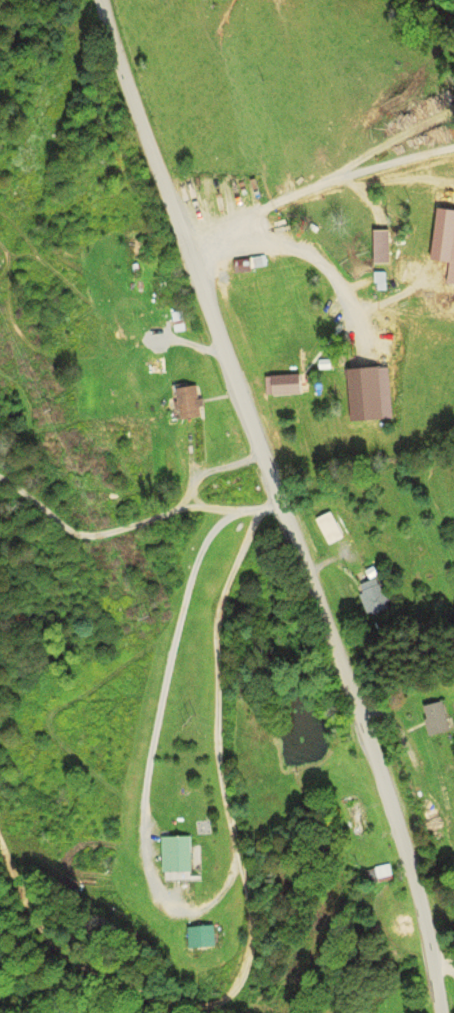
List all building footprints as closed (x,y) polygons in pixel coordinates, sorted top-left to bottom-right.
[(240,271),(239,259),(254,258),(255,270),(240,271)] [(189,331),(187,313),(178,314),(180,333),(189,331)] [(348,368),(382,366),(386,416),(351,418),(348,368)] [(271,398),(269,377),(301,374),(303,395),(271,398)] [(180,388),(199,385),(204,415),(184,418),(180,388)] [(317,520),(330,513),(343,537),(330,544),(317,520)] [(359,584),(383,576),(395,611),(372,619),(359,584)] [(424,707),(445,702),(451,730),(430,735),(424,707)] [(346,805),(363,797),(377,826),(359,834),(346,805)] [(165,836),(194,835),(195,873),(167,874),(165,836)] [(377,866),(393,862),(396,874),(380,878),(377,866)] [(193,950),(192,928),(219,927),(220,949),(193,950)]
